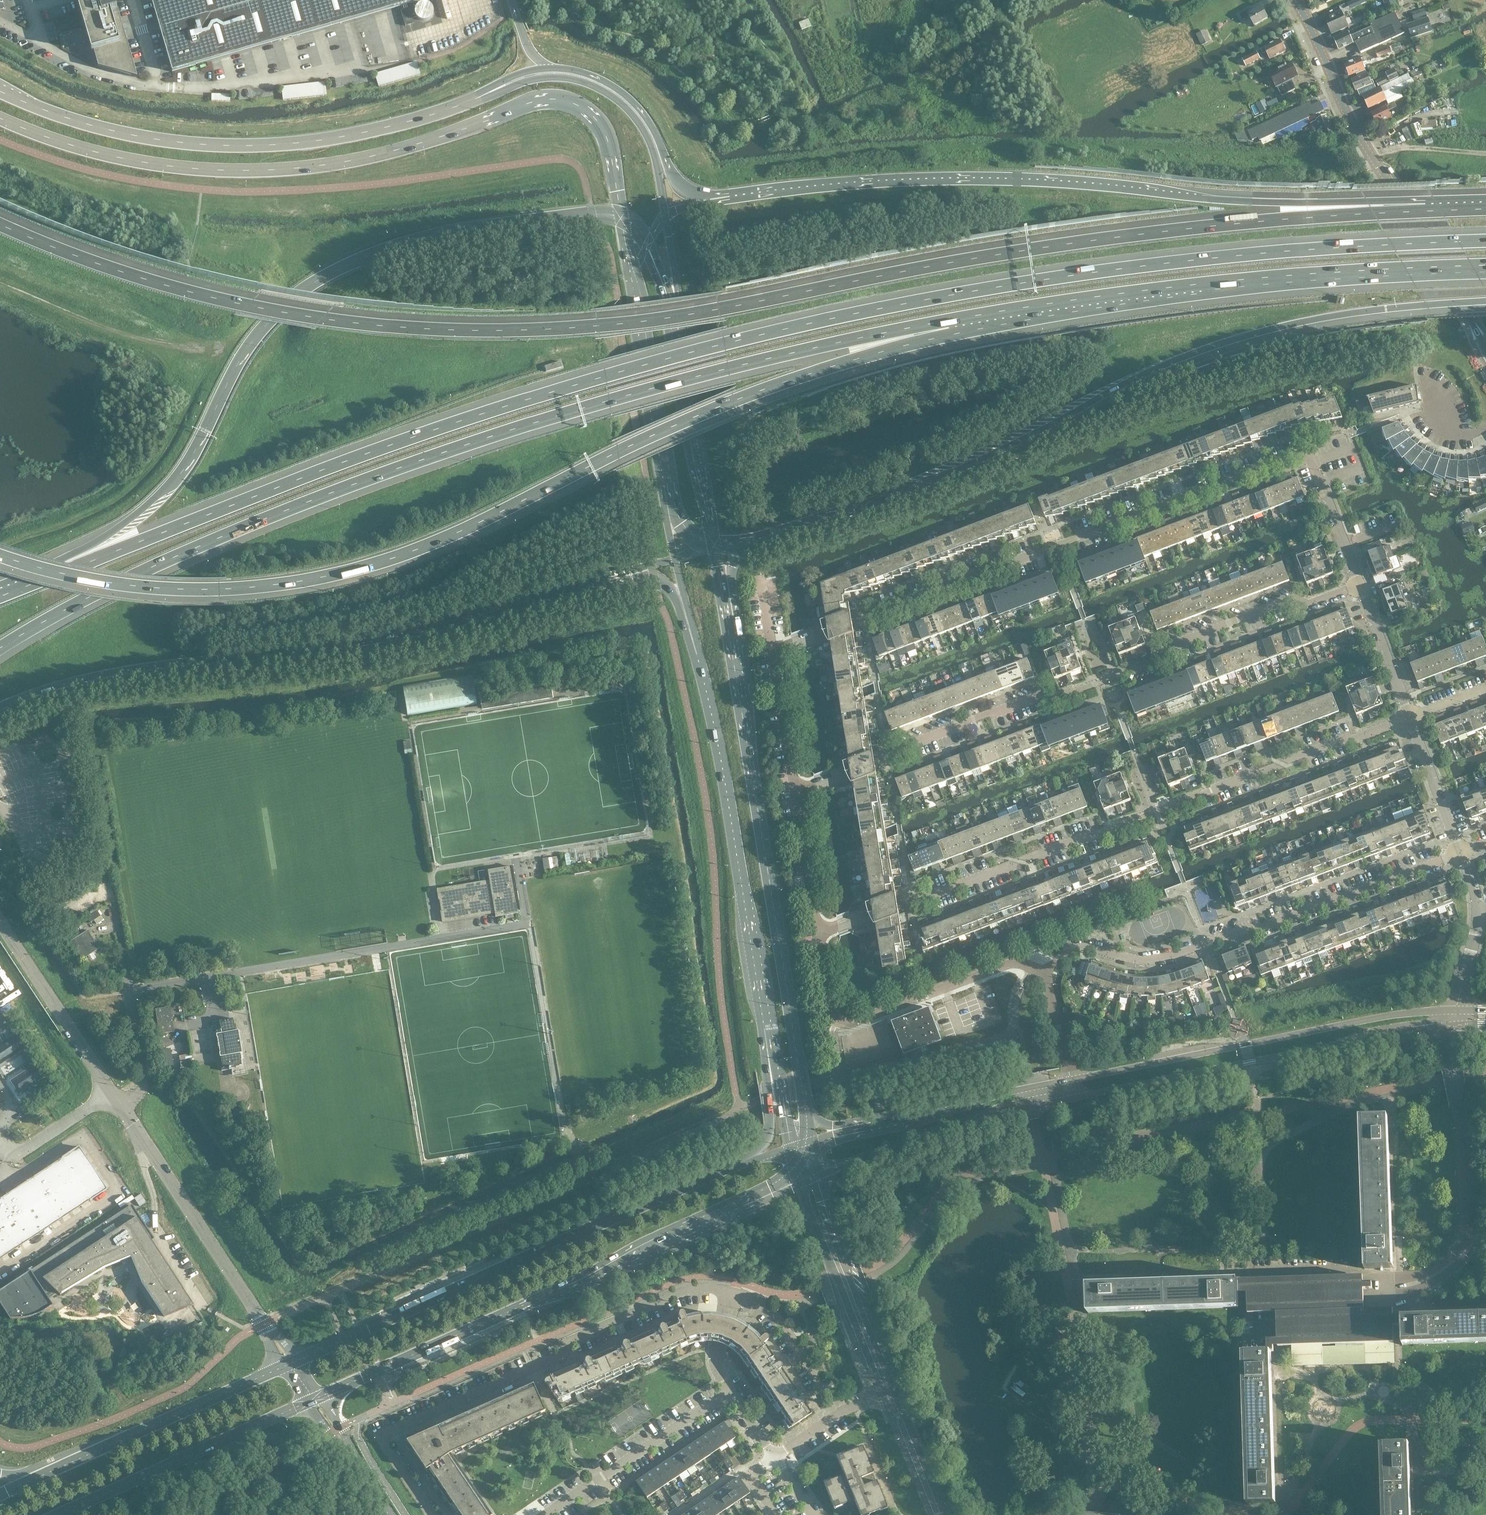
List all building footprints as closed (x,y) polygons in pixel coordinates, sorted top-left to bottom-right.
[(87,27),(94,51),(99,67),(138,78),(127,40),(122,22),(116,0),(79,0),(87,27)] [(173,72),(412,3),(411,0),(152,0),(173,72)] [(1366,0),(1355,0),(1347,3),(1350,10),(1367,2),(1366,0)] [(1398,7),(1395,0),(1384,0),(1388,11),(1398,7)] [(1268,18),(1262,7),(1250,14),(1248,10),(1240,15),(1243,20),(1250,16),(1255,26),(1268,18)] [(410,8),(401,11),(405,26),(415,23),(410,8)] [(1416,23),(1408,25),(1412,37),(1432,31),(1428,18),(1427,19),(1424,10),(1413,14),(1416,23)] [(1325,18),(1332,34),(1348,27),(1341,11),(1325,18)] [(1334,38),(1339,50),(1356,42),(1361,53),(1405,33),(1400,22),(1395,13),(1370,24),(1372,27),(1351,36),(1349,32),(1334,38)] [(809,19),(799,23),(802,30),(812,26),(809,19)] [(1202,45),(1211,40),(1206,30),(1197,34),(1202,45)] [(1280,40),(1261,49),(1263,54),(1267,53),(1271,59),(1286,52),(1285,50),(1286,48),(1286,47),(1285,45),(1283,45),(1280,40)] [(1389,47),(1376,52),(1378,57),(1392,52),(1391,51),(1389,47)] [(1261,59),(1257,52),(1243,59),(1247,66),(1261,59)] [(1361,59),(1345,65),(1347,70),(1347,71),(1348,74),(1350,75),(1350,76),(1356,73),(1365,70),(1363,63),(1368,61),(1366,57),(1361,59)] [(1282,96),(1296,89),(1293,82),(1292,83),(1290,80),(1298,76),(1296,73),(1297,70),(1295,66),(1293,66),(1291,62),(1270,73),(1277,87),(1277,86),(1282,96)] [(418,63),(374,75),(376,81),(378,88),(421,76),(418,63)] [(1388,77),(1377,82),(1379,87),(1399,78),(1395,69),(1386,73),(1388,77)] [(1420,69),(1411,73),(1413,76),(1414,76),(1415,78),(1423,74),(1420,69)] [(1358,77),(1352,80),(1356,91),(1373,85),(1368,73),(1367,74),(1365,70),(1356,73),(1358,77)] [(1369,108),(1386,100),(1401,93),(1414,87),(1408,74),(1363,96),(1369,108)] [(281,88),(282,95),(283,103),(327,97),(326,90),(326,83),(281,88)] [(1386,100),(1389,106),(1387,107),(1386,106),(1371,113),(1374,118),(1373,120),(1374,123),(1376,124),(1377,125),(1392,118),(1389,111),(1396,107),(1394,102),(1404,98),(1401,93),(1386,100)] [(231,95),(212,95),(212,103),(231,104),(231,100),(231,95)] [(1261,112),(1269,108),(1265,99),(1256,103),(1261,112)] [(1265,127),(1263,124),(1247,131),(1252,141),(1258,138),(1259,141),(1324,111),(1325,111),(1320,101),(1265,127)] [(1243,110),(1233,118),(1236,122),(1247,114),(1243,110)] [(1324,136),(1325,137),(1335,132),(1327,115),(1316,120),(1317,121),(1311,124),(1318,139),(1324,136)] [(1244,130),(1234,134),(1235,135),(1237,140),(1249,141),(1244,130)] [(1420,403),(1419,402),(1417,387),(1418,387),(1418,386),(1398,391),(1394,392),(1368,398),(1368,399),(1369,398),(1375,414),(1420,403)] [(1335,399),(1328,402),(1327,402),(1332,415),(1333,420),(1343,418),(1335,399)] [(1332,415),(1327,402),(1328,402),(1327,400),(1319,403),(1324,416),(1323,416),(1325,421),(1333,420),(1332,415)] [(1324,416),(1319,403),(1319,402),(1311,405),(1310,405),(1315,418),(1316,422),(1325,421),(1323,416),(1324,416)] [(1315,418),(1310,405),(1311,405),(1310,403),(1302,406),(1307,419),(1306,419),(1308,424),(1316,422),(1315,418)] [(1307,419),(1302,406),(1302,404),(1294,407),(1293,408),(1298,420),(1298,421),(1300,425),(1308,424),(1306,419),(1307,419)] [(1298,420),(1293,408),(1294,407),(1293,406),(1285,409),(1292,428),(1293,428),(1292,426),(1300,425),(1298,421),(1298,420)] [(1292,428),(1285,409),(1277,412),(1284,431),(1285,431),(1284,429),(1292,428)] [(1284,431),(1277,412),(1269,415),(1276,434),(1277,434),(1276,432),(1284,431)] [(1276,434),(1269,415),(1261,418),(1268,437),(1269,437),(1268,435),(1276,434)] [(1268,437),(1261,418),(1253,421),(1261,440),(1260,438),(1268,437)] [(1261,440),(1253,421),(1245,424),(1253,443),(1252,441),(1261,440)] [(1388,442),(1403,431),(1404,432),(1409,428),(1407,425),(1403,429),(1399,423),(1399,422),(1388,427),(1387,425),(1379,428),(1381,432),(1382,431),(1384,438),(1386,438),(1387,442),(1388,442)] [(1253,443),(1245,424),(1237,427),(1245,446),(1245,444),(1253,443)] [(1245,446),(1237,427),(1230,430),(1237,449),(1237,447),(1245,446)] [(1237,449),(1230,430),(1222,433),(1229,452),(1229,450),(1237,449)] [(1395,451),(1409,438),(1410,439),(1414,435),(1412,432),(1408,436),(1404,432),(1403,431),(1388,442),(1391,448),(1392,447),(1395,451)] [(1229,452),(1222,433),(1214,436),(1221,455),(1222,455),(1221,453),(1229,452)] [(1221,455),(1214,436),(1206,439),(1213,458),(1214,458),(1213,456),(1221,455)] [(1403,460),(1416,445),(1417,446),(1420,441),(1417,438),(1414,443),(1410,439),(1409,438),(1395,451),(1399,457),(1400,456),(1403,460)] [(1213,458),(1206,439),(1198,442),(1206,461),(1205,459),(1213,458)] [(1206,461),(1198,442),(1190,445),(1197,464),(1198,464),(1197,462),(1206,461)] [(1413,467),(1423,451),(1424,451),(1427,446),(1424,444),(1421,449),(1417,446),(1416,445),(1403,460),(1408,465),(1409,464),(1412,467),(1413,467)] [(1197,464),(1190,445),(1182,448),(1190,467),(1189,466),(1197,464)] [(1190,467),(1182,448),(1174,451),(1182,470),(1182,468),(1190,467)] [(1431,455),(1432,456),(1434,450),(1431,448),(1429,454),(1424,451),(1423,451),(1413,467),(1418,471),(1419,470),(1423,473),(1423,472),(1431,455)] [(1182,470),(1174,451),(1167,454),(1174,473),(1174,471),(1182,470)] [(1440,459),(1441,459),(1442,453),(1439,452),(1438,457),(1432,456),(1431,455),(1423,472),(1429,477),(1430,475),(1434,478),(1434,477),(1440,459)] [(1485,458),(1485,456),(1484,452),(1480,453),(1483,458),(1478,460),(1476,461),(1481,479),(1485,479),(1485,459),(1485,458)] [(1174,473),(1167,454),(1159,457),(1166,476),(1166,474),(1174,473)] [(1476,461),(1478,460),(1476,454),(1472,455),(1474,460),(1469,462),(1467,462),(1469,481),(1476,481),(1477,480),(1481,480),(1481,479),(1476,461)] [(1449,461),(1450,461),(1450,455),(1447,455),(1446,460),(1441,459),(1440,459),(1434,477),(1441,480),(1441,478),(1445,480),(1446,480),(1449,461)] [(1467,462),(1469,462),(1467,455),(1464,456),(1465,462),(1459,462),(1458,462),(1457,481),(1464,482),(1465,481),(1469,482),(1469,481),(1467,462)] [(1458,462),(1459,462),(1459,456),(1455,456),(1455,461),(1450,461),(1449,461),(1446,480),(1452,482),(1453,480),(1457,482),(1457,481),(1458,462)] [(1166,476),(1159,457),(1151,460),(1158,479),(1159,479),(1158,477),(1166,476)] [(1158,479),(1151,460),(1143,463),(1150,482),(1151,482),(1150,480),(1158,479)] [(1150,482),(1143,463),(1135,466),(1142,485),(1143,485),(1142,483),(1150,482)] [(1142,485),(1135,466),(1127,469),(1135,488),(1134,486),(1142,485)] [(1135,488),(1127,469),(1119,472),(1126,491),(1127,491),(1126,489),(1135,488)] [(1126,491),(1119,472),(1111,475),(1119,494),(1118,492),(1126,491)] [(1119,494),(1111,475),(1104,478),(1111,497),(1111,495),(1119,494)] [(1111,497),(1104,478),(1096,481),(1103,500),(1103,498),(1111,497)] [(1305,497),(1298,478),(1289,482),(1296,500),(1305,497)] [(1103,500),(1096,481),(1088,484),(1095,503),(1096,503),(1095,501),(1103,500)] [(1296,500),(1289,482),(1281,485),(1288,503),(1296,500)] [(1095,503),(1088,484),(1080,487),(1087,506),(1088,506),(1087,504),(1095,503)] [(1288,503),(1281,485),(1272,488),(1279,506),(1288,503)] [(1087,506),(1080,487),(1072,489),(1079,509),(1080,509),(1079,507),(1087,506)] [(1279,506),(1272,488),(1264,491),(1271,510),(1279,506)] [(1079,509),(1072,489),(1064,492),(1072,512),(1071,510),(1079,509)] [(1271,510),(1264,491),(1255,494),(1262,513),(1271,510)] [(1072,512),(1064,492),(1056,495),(1064,515),(1063,513),(1072,512)] [(1262,513),(1255,494),(1247,498),(1254,516),(1262,513)] [(1064,515),(1056,495),(1049,498),(1054,511),(1053,511),(1055,516),(1064,515)] [(1054,511),(1049,498),(1048,497),(1040,500),(1046,517),(1055,516),(1053,511),(1054,511)] [(1254,516),(1247,498),(1239,501),(1246,519),(1254,516)] [(1246,519),(1239,501),(1230,504),(1237,522),(1246,519)] [(1237,522),(1230,504),(1222,507),(1229,525),(1237,522)] [(1037,525),(1030,506),(1021,509),(1029,528),(1028,526),(1037,525)] [(1229,525),(1222,507),(1213,510),(1220,529),(1229,525)] [(1029,528),(1021,509),(1013,512),(1021,531),(1021,529),(1029,528)] [(1485,509),(1482,510),(1482,511),(1476,513),(1477,517),(1485,514),(1485,511),(1485,509)] [(1220,529),(1213,510),(1205,514),(1212,532),(1220,529)] [(1021,531),(1013,512),(1006,515),(1013,534),(1013,532),(1021,531)] [(1212,532),(1205,514),(1196,517),(1203,535),(1212,532)] [(1013,534),(1006,515),(998,518),(1005,537),(1005,535),(1013,534)] [(1203,535),(1196,517),(1188,520),(1195,538),(1203,535)] [(1005,537),(998,518),(990,521),(997,540),(998,540),(997,538),(1005,537)] [(1195,538),(1188,520),(1179,523),(1186,541),(1195,538)] [(997,540),(990,521),(982,524),(989,543),(990,543),(989,541),(997,540)] [(1186,541),(1179,523),(1171,526),(1178,545),(1186,541)] [(989,543),(982,524),(974,527),(981,546),(982,546),(981,544),(989,543)] [(1178,545),(1171,526),(1163,529),(1170,548),(1178,545)] [(981,546),(974,527),(966,530),(974,549),(973,547),(981,546)] [(1170,548),(1163,529),(1154,533),(1161,551),(1170,548)] [(974,549),(966,530),(958,533),(966,552),(965,550),(974,549)] [(966,552),(958,533),(950,536),(958,555),(957,553),(966,552)] [(1161,551),(1154,533),(1146,536),(1153,554),(1161,551)] [(958,555),(950,536),(943,539),(950,558),(950,556),(958,555)] [(1153,554),(1146,536),(1137,539),(1144,557),(1145,557),(1153,554)] [(950,558),(943,539),(935,542),(942,561),(942,559),(950,558)] [(1144,557),(1137,539),(1118,546),(1126,568),(1146,560),(1145,557),(1144,557)] [(1388,554),(1389,554),(1388,551),(1387,552),(1386,549),(1384,550),(1383,548),(1379,549),(1377,541),(1373,542),(1376,550),(1365,554),(1367,561),(1368,566),(1369,566),(1389,559),(1388,554)] [(942,561),(935,542),(927,545),(934,564),(934,562),(942,561)] [(934,564),(927,545),(919,547),(926,567),(927,567),(926,565),(934,564)] [(1126,568),(1118,546),(1098,554),(1106,575),(1126,568)] [(926,567),(919,547),(911,551),(918,570),(919,570),(918,568),(926,567)] [(1324,547),(1313,551),(1311,552),(1313,558),(1316,565),(1329,560),(1324,547)] [(918,570),(911,551),(903,553),(911,573),(910,571),(918,570)] [(1316,565),(1313,558),(1311,552),(1309,553),(1297,557),(1302,571),(1316,565)] [(911,573),(903,553),(895,557),(903,576),(902,574),(911,573)] [(1106,575),(1098,554),(1088,558),(1089,560),(1080,563),(1079,564),(1086,583),(1106,575)] [(903,576),(895,557),(887,560),(895,579),(894,577),(903,576)] [(1394,570),(1392,565),(1393,565),(1392,563),(1391,563),(1389,559),(1369,566),(1370,567),(1369,567),(1371,571),(1374,578),(1391,571),(1392,571),(1394,570)] [(895,579),(887,560),(880,562),(887,582),(887,580),(895,579)] [(1334,574),(1329,560),(1316,565),(1321,579),(1323,578),(1334,574)] [(887,582),(880,562),(871,566),(879,585),(879,583),(887,582)] [(1290,581),(1283,562),(1273,566),(1279,585),(1290,581)] [(1321,579),(1316,565),(1302,571),(1307,584),(1319,580),(1321,579)] [(879,585),(871,566),(864,568),(871,588),(871,586),(879,585)] [(1279,585),(1273,566),(1262,570),(1269,589),(1279,585)] [(871,588),(864,568),(856,571),(863,591),(864,591),(863,589),(871,588)] [(1269,589),(1262,570),(1252,574),(1259,592),(1269,589)] [(863,591),(856,571),(848,574),(855,592),(863,591)] [(850,610),(849,602),(845,603),(844,597),(845,596),(846,595),(846,594),(846,593),(855,592),(848,574),(822,584),(826,606),(819,607),(821,621),(822,621),(822,622),(827,620),(829,630),(831,641),(840,637),(854,632),(853,621),(851,610),(850,610)] [(1059,593),(1052,574),(1051,574),(1051,575),(1042,578),(1041,575),(1031,579),(1039,600),(1059,593)] [(1259,592),(1252,574),(1242,578),(1249,596),(1259,592)] [(1249,596),(1242,578),(1232,582),(1239,600),(1249,596)] [(1039,600),(1031,579),(1012,587),(1020,608),(1039,600)] [(1239,600),(1232,582),(1222,585),(1229,604),(1239,600)] [(1229,604),(1222,585),(1212,589),(1219,608),(1229,604)] [(1404,597),(1402,592),(1403,592),(1402,590),(1401,590),(1399,585),(1397,586),(1379,592),(1382,599),(1381,599),(1383,604),(1384,604),(1404,597)] [(1020,608),(1012,587),(992,594),(999,612),(1000,615),(1020,608)] [(1219,608),(1212,589),(1202,593),(1208,611),(1219,608)] [(1208,611),(1202,593),(1192,597),(1198,615),(1208,611)] [(999,612),(992,594),(984,597),(991,615),(999,612)] [(991,615),(984,597),(975,600),(982,619),(991,615)] [(1198,615),(1192,597),(1181,601),(1188,619),(1198,615)] [(1410,602),(1407,603),(1406,601),(1405,601),(1404,597),(1384,604),(1384,605),(1383,605),(1385,610),(1386,609),(1388,616),(1406,609),(1408,611),(1410,611),(1412,610),(1413,609),(1413,608),(1414,607),(1414,606),(1413,605),(1413,604),(1412,603),(1411,602),(1410,602)] [(982,619),(975,600),(967,603),(974,622),(982,619)] [(1188,619),(1181,601),(1171,605),(1178,623),(1188,619)] [(974,622),(967,603),(958,607),(965,625),(974,622)] [(1145,610),(1143,604),(1136,606),(1138,612),(1145,610)] [(1178,623),(1171,605),(1161,608),(1168,627),(1178,623)] [(965,625),(958,607),(950,610),(957,628),(965,625)] [(1168,627),(1161,608),(1151,612),(1158,631),(1168,627)] [(1354,627),(1347,609),(1339,612),(1346,631),(1354,627)] [(957,628),(950,610),(941,613),(948,631),(957,628)] [(1346,631),(1339,612),(1330,616),(1337,634),(1346,631)] [(948,631),(941,613),(933,616),(940,634),(948,631)] [(940,634),(933,616),(925,619),(932,638),(940,634)] [(1337,634),(1330,616),(1322,619),(1329,637),(1337,634)] [(1136,618),(1125,622),(1123,623),(1125,629),(1128,636),(1141,631),(1136,618)] [(932,638),(925,619),(916,623),(923,641),(932,638)] [(1329,637),(1322,619),(1313,622),(1320,640),(1329,637)] [(1320,640),(1313,622),(1305,625),(1312,643),(1320,640)] [(923,641),(916,623),(908,626),(915,644),(923,641)] [(1128,636),(1125,629),(1123,623),(1121,624),(1109,628),(1114,641),(1128,636)] [(1312,643),(1305,625),(1297,628),(1303,647),(1312,643)] [(915,644),(908,626),(899,629),(906,647),(915,644)] [(1303,647),(1297,628),(1288,632),(1295,650),(1303,647)] [(906,647),(899,629),(891,632),(898,650),(906,647)] [(1146,645),(1141,631),(1128,636),(1133,650),(1135,649),(1146,645)] [(855,633),(854,632),(840,637),(840,641),(855,639),(854,633),(855,633)] [(898,650),(891,632),(882,635),(889,654),(898,650)] [(1295,650),(1288,632),(1280,635),(1287,653),(1295,650)] [(889,654),(882,635),(873,639),(877,649),(875,649),(877,660),(878,660),(879,659),(881,659),(882,658),(883,657),(884,657),(885,656),(886,655),(889,654)] [(1287,653),(1280,635),(1271,638),(1278,656),(1287,653)] [(1133,650),(1128,636),(1114,641),(1119,655),(1131,651),(1133,650)] [(856,646),(856,643),(855,639),(840,641),(840,637),(831,641),(831,642),(833,650),(856,646)] [(1483,637),(1472,641),(1479,659),(1481,658),(1485,656),(1485,646),(1483,637)] [(1278,656),(1271,638),(1263,641),(1270,659),(1278,656)] [(1270,659),(1263,641),(1254,644),(1261,663),(1270,659)] [(1479,659),(1472,641),(1462,645),(1469,663),(1477,660),(1479,659)] [(1072,642),(1060,646),(1058,647),(1064,661),(1077,656),(1072,642)] [(1261,663),(1254,644),(1246,647),(1253,666),(1261,663)] [(1469,663),(1462,645),(1452,648),(1459,667),(1461,666),(1469,663)] [(857,654),(856,648),(856,646),(833,650),(834,657),(857,654)] [(1058,647),(1056,648),(1045,652),(1050,666),(1064,661),(1058,647)] [(1253,666),(1246,647),(1238,651),(1245,669),(1253,666)] [(1459,667),(1452,648),(1442,652),(1449,670),(1457,667),(1459,667)] [(1245,669),(1238,651),(1229,654),(1236,672),(1245,669)] [(1449,670),(1442,652),(1432,656),(1438,674),(1440,674),(1449,670)] [(858,660),(857,654),(834,657),(835,666),(859,662),(858,660)] [(1236,672),(1229,654),(1221,657),(1228,675),(1236,672)] [(1082,669),(1077,656),(1064,661),(1069,674),(1071,673),(1082,669)] [(1438,674),(1432,656),(1421,660),(1428,678),(1437,675),(1438,674)] [(1228,675),(1221,657),(1212,660),(1219,679),(1228,675)] [(1035,677),(1028,659),(1017,663),(1024,681),(1035,677)] [(1219,679),(1212,660),(1204,663),(1211,682),(1219,679)] [(1428,678),(1421,660),(1411,664),(1418,682),(1428,678)] [(1069,674),(1064,661),(1050,666),(1055,679),(1067,675),(1069,674)] [(860,670),(859,664),(859,662),(835,666),(837,674),(860,670)] [(1024,681),(1017,663),(1007,667),(1014,685),(1024,681)] [(1211,682),(1204,663),(1196,667),(1202,685),(1211,682)] [(1014,685),(1007,667),(997,670),(1004,689),(1014,685)] [(1202,685),(1196,667),(1187,670),(1194,688),(1202,685)] [(861,676),(860,670),(837,674),(838,682),(861,679),(861,676)] [(1004,689),(997,670),(987,674),(994,692),(1004,689)] [(1194,688),(1187,670),(1157,681),(1165,702),(1195,691),(1194,688)] [(477,703),(472,674),(403,685),(407,715),(477,703)] [(994,692),(987,674),(977,678),(984,696),(994,692)] [(984,696),(977,678),(967,682),(974,700),(984,696)] [(1373,678),(1362,682),(1360,683),(1365,696),(1379,691),(1373,678)] [(863,687),(862,681),(861,679),(838,682),(840,696),(842,705),(843,714),(867,711),(866,708),(865,703),(855,704),(855,701),(864,697),(863,689),(863,687)] [(1165,702),(1157,681),(1147,685),(1155,706),(1165,702)] [(974,700),(967,682),(957,686),(964,704),(974,700)] [(1360,683),(1358,684),(1347,688),(1352,702),(1365,696),(1360,683)] [(1155,706),(1147,685),(1137,689),(1138,691),(1130,694),(1129,694),(1136,713),(1155,706)] [(964,704),(957,686),(947,689),(954,708),(964,704)] [(954,708),(947,689),(936,693),(943,712),(954,708)] [(1384,705),(1379,691),(1365,696),(1370,710),(1372,709),(1384,705)] [(943,712),(936,693),(926,697),(933,715),(943,712)] [(1320,719),(1339,712),(1332,693),(1271,717),(1278,735),(1280,734),(1296,728),(1300,726),(1317,720),(1320,719)] [(1370,710),(1365,696),(1352,702),(1357,715),(1368,711),(1370,710)] [(933,715),(926,697),(916,701),(923,719),(933,715)] [(923,719),(916,701),(906,705),(913,723),(923,719)] [(913,723),(906,705),(896,709),(903,727),(913,723)] [(1109,724),(1101,705),(1100,705),(1092,709),(1091,706),(1081,710),(1089,731),(1109,724)] [(1485,707),(1477,710),(1484,728),(1485,727),(1485,708),(1485,707)] [(903,727),(896,709),(886,712),(889,723),(887,723),(889,734),(890,734),(892,734),(893,733),(894,733),(896,732),(897,731),(898,729),(899,728),(903,727)] [(1089,731),(1081,710),(1061,717),(1069,739),(1089,731)] [(1484,728),(1477,710),(1468,713),(1475,731),(1484,728)] [(868,719),(867,713),(867,711),(843,714),(844,723),(868,719)] [(1475,731),(1468,713),(1460,716),(1467,735),(1475,731)] [(1467,735),(1460,716),(1452,719),(1459,738),(1467,735)] [(1069,739),(1061,717),(1041,725),(1048,743),(1049,746),(1069,739)] [(1278,735),(1271,717),(1261,720),(1268,739),(1276,735),(1278,735)] [(869,725),(868,719),(844,723),(846,731),(869,727),(869,725)] [(1459,738),(1452,719),(1443,723),(1450,741),(1459,738)] [(1268,739),(1261,720),(1251,724),(1258,742),(1260,742),(1268,739)] [(1450,741),(1443,723),(1434,726),(1441,744),(1450,741)] [(1258,742),(1251,724),(1241,728),(1248,746),(1256,743),(1258,742)] [(1048,743),(1041,725),(1033,728),(1040,746),(1048,743)] [(871,735),(870,729),(869,727),(846,731),(847,739),(871,735)] [(1040,746),(1033,728),(1025,731),(1031,749),(1040,746)] [(1248,746),(1241,728),(1231,732),(1238,750),(1239,749),(1248,746)] [(1031,749),(1025,731),(1016,734),(1023,753),(1031,749)] [(1238,750),(1231,732),(1221,736),(1228,754),(1236,751),(1238,750)] [(1023,753),(1016,734),(1008,738),(1015,756),(1023,753)] [(872,742),(871,735),(847,739),(848,748),(872,744),(872,742)] [(1228,754),(1221,736),(1210,739),(1217,758),(1219,757),(1228,754)] [(1015,756),(1008,738),(999,741),(1006,759),(1015,756)] [(1217,758),(1210,739),(1200,743),(1207,762),(1215,758),(1217,758)] [(412,753),(410,741),(403,742),(405,754),(412,753)] [(1006,759),(999,741),(991,744),(998,762),(1006,759)] [(875,762),(874,752),(874,751),(873,751),(872,746),(872,744),(848,748),(850,760),(850,761),(852,771),(853,782),(854,783),(855,790),(879,786),(878,784),(877,774),(877,773),(875,762)] [(998,762),(991,744),(982,747),(989,765),(998,762)] [(989,765),(982,747),(974,750),(981,769),(989,765)] [(1409,768),(1403,753),(1401,754),(1398,747),(1391,749),(1389,750),(1398,772),(1409,768)] [(1191,762),(1189,757),(1186,749),(1174,753),(1172,754),(1177,767),(1191,762)] [(981,769),(974,750),(966,753),(973,772),(981,769)] [(1389,750),(1387,751),(1382,753),(1390,775),(1398,772),(1389,750)] [(973,772),(966,753),(957,757),(964,775),(973,772)] [(1382,753),(1376,755),(1374,756),(1382,778),(1390,775),(1382,753)] [(1172,754),(1170,755),(1159,759),(1164,772),(1177,767),(1172,754)] [(1374,756),(1372,757),(1366,759),(1374,781),(1382,778),(1374,756)] [(964,775),(957,757),(949,760),(956,778),(964,775)] [(1366,759),(1360,761),(1358,762),(1366,784),(1374,781),(1366,759)] [(956,778),(949,760),(940,763),(947,781),(956,778)] [(1196,776),(1191,762),(1177,767),(1182,781),(1184,780),(1196,776)] [(1358,762),(1356,762),(1350,765),(1359,787),(1366,784),(1358,762)] [(947,781),(940,763),(932,766),(939,784),(947,781)] [(1350,765),(1344,767),(1342,768),(1351,790),(1359,787),(1350,765)] [(939,784),(932,766),(924,769),(930,788),(939,784)] [(1182,781),(1177,767),(1164,772),(1169,786),(1180,782),(1182,781)] [(1342,768),(1340,768),(1334,771),(1343,793),(1351,790),(1342,768)] [(930,788),(924,769),(915,773),(922,791),(930,788)] [(1334,771),(1329,773),(1327,774),(1335,796),(1343,793),(1334,771)] [(922,791),(915,773),(907,776),(914,794),(922,791)] [(1121,773),(1110,777),(1108,778),(1113,792),(1127,787),(1121,773)] [(1327,774),(1325,774),(1319,777),(1327,799),(1335,796),(1327,774)] [(914,794),(907,776),(896,780),(900,790),(898,790),(900,801),(901,801),(902,800),(904,799),(906,799),(907,798),(908,797),(909,796),(914,794)] [(1319,777),(1313,779),(1311,779),(1319,802),(1327,799),(1319,777)] [(1108,778),(1106,779),(1094,783),(1100,797),(1113,792),(1108,778)] [(1311,779),(1309,780),(1303,782),(1311,805),(1319,802),(1311,779)] [(1303,782),(1297,785),(1295,785),(1304,808),(1311,805),(1303,782)] [(1295,785),(1293,786),(1287,788),(1296,811),(1304,808),(1295,785)] [(880,795),(879,789),(879,786),(855,790),(857,799),(880,795)] [(1132,800),(1127,787),(1113,792),(1118,805),(1120,804),(1132,800)] [(1088,807),(1081,788),(1070,792),(1077,811),(1079,810),(1088,807)] [(1287,788),(1281,791),(1279,791),(1288,814),(1296,811),(1287,788)] [(1479,790),(1471,793),(1479,815),(1485,813),(1485,807),(1479,790)] [(1279,791),(1277,792),(1272,794),(1280,817),(1288,814),(1279,791)] [(1077,811),(1070,792),(1060,796),(1067,814),(1075,811),(1077,811)] [(1118,805),(1113,792),(1100,797),(1105,810),(1116,806),(1118,805)] [(1479,815),(1471,793),(1461,797),(1467,812),(1467,811),(1469,810),(1472,818),(1479,815)] [(1272,794),(1266,797),(1264,797),(1272,820),(1280,817),(1272,794)] [(881,801),(880,795),(857,799),(858,807),(881,803),(881,801)] [(1067,814),(1060,796),(1050,800),(1057,818),(1059,818),(1067,814)] [(1264,797),(1262,798),(1256,800),(1264,823),(1272,820),(1264,797)] [(1057,818),(1050,800),(1040,804),(1047,822),(1055,819),(1057,818)] [(1256,800),(1250,803),(1248,803),(1256,825),(1264,823),(1256,800)] [(883,811),(882,805),(881,803),(858,807),(859,815),(883,811)] [(1248,803),(1246,804),(1240,806),(1249,828),(1256,825),(1248,803)] [(1047,822),(1040,804),(1030,808),(1037,826),(1039,825),(1047,822)] [(1240,806),(1234,808),(1232,809),(1241,831),(1249,828),(1240,806)] [(1037,826),(1030,808),(1020,811),(1027,830),(1035,827),(1037,826)] [(1232,809),(1230,810),(1224,812),(1233,834),(1241,831),(1232,809)] [(1431,825),(1425,810),(1414,814),(1423,836),(1425,836),(1431,833),(1428,826),(1430,825),(1431,825)] [(884,818),(883,811),(859,815),(861,823),(884,820),(884,818)] [(1027,830),(1020,811),(1010,815),(1017,834),(1019,833),(1027,830)] [(1224,812),(1219,814),(1217,815),(1225,837),(1233,834),(1224,812)] [(1423,836),(1414,814),(1405,818),(1413,840),(1421,837),(1423,836)] [(1017,834),(1010,815),(1000,819),(1007,837),(1015,834),(1017,834)] [(1217,815),(1214,816),(1209,818),(1217,840),(1225,837),(1217,815)] [(1209,818),(1203,820),(1201,821),(1209,843),(1217,840),(1209,818)] [(1413,840),(1405,818),(1395,821),(1404,844),(1406,843),(1413,840)] [(1007,837),(1000,819),(989,823),(996,841),(998,841),(1007,837)] [(886,829),(884,822),(884,820),(861,823),(866,855),(889,852),(889,850),(887,837),(886,829)] [(1201,821),(1199,822),(1193,824),(1201,846),(1209,843),(1201,821)] [(1404,844),(1395,821),(1387,824),(1396,847),(1402,844),(1404,844)] [(996,841),(989,823),(979,827),(986,845),(994,842),(996,841)] [(1201,846),(1193,824),(1185,827),(1187,835),(1185,836),(1190,850),(1201,846)] [(1396,847),(1387,824),(1380,827),(1388,850),(1390,849),(1396,847)] [(986,845),(979,827),(969,831),(976,849),(978,848),(986,845)] [(1388,850),(1380,827),(1372,830),(1380,853),(1386,850),(1388,850)] [(1380,853),(1372,830),(1364,833),(1372,855),(1374,855),(1380,853)] [(976,849),(969,831),(959,834),(966,853),(974,850),(976,849)] [(1372,855),(1364,833),(1356,836),(1364,859),(1370,856),(1372,855)] [(966,853),(959,834),(949,838),(956,857),(958,856),(966,853)] [(1364,859),(1356,836),(1348,839),(1356,862),(1358,861),(1364,859)] [(956,857),(949,838),(939,842),(946,860),(954,857),(956,857)] [(1356,862),(1348,839),(1340,842),(1348,865),(1354,862),(1356,862)] [(1158,863),(1153,848),(1150,849),(1147,841),(1139,844),(1147,867),(1158,863)] [(946,860),(939,842),(929,846),(936,864),(938,864),(946,860)] [(1348,865),(1340,842),(1332,845),(1341,867),(1343,867),(1348,865)] [(1139,844),(1133,847),(1131,847),(1139,870),(1147,867),(1139,844)] [(1341,867),(1332,845),(1324,848),(1333,870),(1339,868),(1341,867)] [(936,864),(929,846),(919,850),(926,868),(934,865),(936,864)] [(1131,847),(1129,848),(1123,850),(1131,873),(1139,870),(1131,847)] [(1333,870),(1324,848),(1316,851),(1325,873),(1327,873),(1333,870)] [(926,868),(919,850),(908,854),(912,864),(910,864),(912,876),(913,875),(914,875),(916,875),(917,874),(918,873),(920,872),(921,871),(922,869),(926,868)] [(1123,850),(1117,853),(1115,853),(1124,876),(1131,873),(1123,850)] [(1325,873),(1316,851),(1309,854),(1317,876),(1323,874),(1325,873)] [(891,860),(890,854),(889,852),(866,855),(867,863),(891,860)] [(1115,853),(1113,854),(1107,856),(1116,879),(1124,876),(1115,853)] [(1317,876),(1309,854),(1301,857),(1309,879),(1311,879),(1317,876)] [(1107,856),(1101,859),(1099,859),(1108,882),(1116,879),(1107,856)] [(1309,879),(1301,857),(1293,860),(1301,882),(1307,880),(1309,879)] [(1099,859),(1097,860),(1092,862),(1100,885),(1108,882),(1099,859)] [(892,866),(891,860),(867,863),(868,872),(892,868),(892,866)] [(1301,882),(1293,860),(1285,863),(1293,885),(1295,885),(1301,882)] [(1092,862),(1086,864),(1084,865),(1092,887),(1100,885),(1092,862)] [(1293,885),(1285,863),(1277,866),(1285,888),(1291,886),(1293,885)] [(1084,865),(1082,866),(1076,868),(1084,890),(1092,887),(1084,865)] [(1285,888),(1277,866),(1269,869),(1277,891),(1279,891),(1285,888)] [(520,913),(512,867),(488,871),(490,881),(437,889),(439,900),(440,899),(442,911),(441,912),(443,922),(495,913),(496,917),(520,913)] [(893,877),(892,870),(892,868),(868,872),(870,880),(893,877)] [(1076,868),(1070,870),(1068,871),(1076,893),(1084,890),(1076,868)] [(1277,891),(1269,869),(1261,872),(1269,894),(1275,892),(1277,891)] [(1068,871),(1066,872),(1060,874),(1069,896),(1076,893),(1068,871)] [(1269,894),(1261,872),(1253,875),(1262,897),(1264,897),(1269,894)] [(1060,874),(1054,876),(1052,877),(1061,899),(1069,896),(1060,874)] [(1262,897),(1253,875),(1245,878),(1254,900),(1260,898),(1262,897)] [(894,883),(893,877),(870,880),(871,889),(895,885),(894,883)] [(1052,877),(1050,878),(1044,880),(1053,902),(1061,899),(1052,877)] [(1254,900),(1245,878),(1237,881),(1246,903),(1248,903),(1254,900)] [(1044,880),(1039,882),(1037,883),(1045,905),(1053,902),(1044,880)] [(1454,903),(1451,887),(1450,887),(1448,888),(1445,880),(1439,883),(1437,884),(1445,906),(1454,903)] [(1246,903),(1237,881),(1228,885),(1236,907),(1244,904),(1246,903)] [(1037,883),(1035,884),(1029,886),(1037,908),(1045,905),(1037,883)] [(1437,884),(1435,884),(1429,887),(1437,909),(1445,906),(1437,884)] [(900,915),(898,903),(896,892),(895,887),(895,885),(871,889),(873,901),(873,902),(874,912),(876,923),(876,924),(877,924),(878,932),(901,928),(901,925),(899,915),(900,915)] [(1029,886),(1023,888),(1021,889),(1029,911),(1037,908),(1029,886)] [(1429,887),(1423,889),(1421,890),(1429,912),(1437,909),(1429,887)] [(1021,889),(1019,890),(1013,892),(1021,914),(1029,911),(1021,889)] [(1421,890),(1419,890),(1413,893),(1422,915),(1429,912),(1421,890)] [(1013,892),(1007,894),(1005,895),(1014,917),(1021,914),(1013,892)] [(1413,893),(1407,895),(1405,895),(1414,918),(1422,915),(1413,893)] [(1005,895),(1003,896),(997,898),(1006,920),(1014,917),(1005,895)] [(1405,895),(1403,896),(1398,898),(1406,921),(1414,918),(1405,895)] [(997,898),(991,900),(989,901),(998,923),(1006,920),(997,898)] [(1398,898),(1392,901),(1390,901),(1398,924),(1406,921),(1398,898)] [(989,901),(987,902),(982,904),(990,926),(998,923),(989,901)] [(1390,901),(1388,902),(1382,904),(1390,927),(1398,924),(1390,901)] [(982,904),(976,906),(974,907),(982,929),(990,926),(982,904)] [(1382,904),(1376,907),(1374,907),(1382,930),(1390,927),(1382,904)] [(974,907),(972,908),(966,910),(974,932),(982,929),(974,907)] [(1374,907),(1372,908),(1366,910),(1374,933),(1382,930),(1374,907)] [(104,919),(98,911),(97,911),(96,909),(86,915),(87,917),(87,918),(91,923),(94,920),(97,924),(104,919)] [(966,910),(960,912),(958,913),(966,935),(974,932),(966,910)] [(1366,910),(1360,913),(1358,913),(1366,936),(1374,933),(1366,910)] [(958,913),(956,913),(950,916),(959,938),(966,935),(958,913)] [(1358,913),(1356,914),(1350,916),(1358,939),(1366,936),(1358,913)] [(950,916),(944,918),(942,919),(951,941),(959,938),(950,916)] [(1350,916),(1344,919),(1342,919),(1351,942),(1358,939),(1350,916)] [(942,919),(940,919),(934,922),(943,944),(951,941),(942,919)] [(1342,919),(1340,920),(1334,922),(1343,945),(1351,942),(1342,919)] [(934,922),(929,924),(927,925),(935,947),(943,944),(934,922)] [(1334,922),(1328,925),(1326,925),(1335,948),(1343,945),(1334,922)] [(927,925),(925,925),(920,927),(924,951),(935,947),(927,925)] [(1326,925),(1324,926),(1318,928),(1327,951),(1335,948),(1326,925)] [(903,936),(902,930),(901,928),(878,932),(879,940),(903,936)] [(1318,928),(1312,931),(1310,931),(1319,954),(1327,951),(1318,928)] [(99,948),(88,930),(70,942),(81,960),(99,948)] [(1310,931),(1308,932),(1303,934),(1311,957),(1319,954),(1310,931)] [(1303,934),(1297,937),(1295,937),(1303,960),(1311,957),(1303,934)] [(904,942),(903,936),(879,940),(881,948),(904,944),(904,942)] [(1295,937),(1293,938),(1287,940),(1295,963),(1303,960),(1295,937)] [(1287,940),(1281,942),(1279,943),(1287,966),(1295,963),(1287,940)] [(1279,943),(1277,944),(1271,946),(1280,968),(1287,966),(1279,943)] [(905,953),(904,946),(904,944),(881,948),(882,956),(905,953)] [(1252,964),(1249,955),(1245,944),(1233,948),(1241,968),(1245,966),(1246,967),(1248,966),(1247,966),(1252,964)] [(1271,946),(1265,948),(1263,949),(1272,971),(1280,968),(1271,946)] [(1241,968),(1233,948),(1221,952),(1229,973),(1234,971),(1236,975),(1242,973),(1241,968)] [(1263,949),(1261,950),(1253,953),(1262,975),(1272,971),(1263,949)] [(907,961),(905,953),(882,956),(884,968),(900,966),(899,964),(907,961)] [(1210,980),(1203,960),(1196,962),(1196,961),(1191,963),(1191,964),(1198,984),(1203,982),(1203,983),(1206,982),(1205,982),(1210,980)] [(1097,985),(1104,965),(1104,964),(1099,963),(1092,961),(1086,978),(1085,979),(1084,979),(1083,980),(1082,980),(1082,981),(1082,982),(1081,982),(1081,983),(1082,984),(1082,985),(1082,986),(1084,987),(1087,987),(1089,986),(1090,984),(1092,985),(1092,984),(1097,985)] [(1198,984),(1191,964),(1190,964),(1190,963),(1185,965),(1186,966),(1179,968),(1180,970),(1187,989),(1192,987),(1192,988),(1194,987),(1194,986),(1198,984)] [(1109,989),(1115,971),(1116,969),(1109,967),(1109,966),(1105,964),(1104,965),(1097,985),(1101,987),(1101,988),(1103,989),(1104,988),(1109,989)] [(1187,989),(1180,970),(1170,973),(1174,992),(1176,997),(1183,995),(1182,990),(1187,989)] [(1121,993),(1125,974),(1115,971),(1109,989),(1113,991),(1113,992),(1115,993),(1116,992),(1121,993)] [(1174,992),(1170,973),(1159,976),(1161,995),(1167,994),(1167,995),(1169,995),(1169,994),(1174,992)] [(1134,995),(1136,976),(1125,974),(1121,993),(1120,998),(1128,999),(1129,995),(1134,995)] [(1148,996),(1148,976),(1136,976),(1134,995),(1140,996),(1140,997),(1142,997),(1142,996),(1148,996)] [(1161,995),(1159,976),(1148,976),(1148,996),(1148,1001),(1156,1000),(1156,996),(1161,995)] [(174,1031),(171,1007),(156,1009),(159,1034),(174,1031)] [(940,1034),(932,1014),(930,1007),(897,1020),(893,1021),(894,1026),(903,1050),(905,1055),(911,1052),(911,1053),(938,1042),(942,1041),(940,1034)] [(11,1025),(2,1013),(0,1014),(0,1032),(11,1025)] [(242,1053),(238,1031),(240,1031),(240,1030),(237,1031),(236,1024),(234,1025),(233,1019),(229,1019),(230,1021),(228,1021),(228,1020),(228,1021),(226,1022),(225,1021),(224,1022),(224,1020),(220,1021),(221,1027),(216,1028),(217,1034),(217,1038),(218,1038),(219,1043),(215,1044),(216,1048),(219,1048),(220,1053),(220,1057),(221,1057),(222,1063),(221,1063),(222,1071),(232,1069),(232,1066),(234,1066),(234,1067),(234,1066),(236,1066),(236,1067),(240,1067),(240,1066),(244,1065),(242,1065),(241,1060),(242,1060),(241,1054),(244,1053),(242,1053)] [(24,1045),(17,1034),(0,1046),(0,1061),(24,1045)] [(32,1060),(32,1061),(23,1066),(26,1071),(11,1081),(19,1094),(44,1078),(32,1060)] [(1390,1243),(1388,1183),(1386,1143),(1389,1138),(1388,1137),(1388,1134),(1386,1135),(1385,1117),(1363,1118),(1360,1118),(1366,1268),(1365,1268),(1365,1269),(1368,1269),(1391,1268),(1390,1252),(1393,1246),(1392,1246),(1392,1243),(1390,1243)] [(68,1166),(85,1155),(79,1147),(63,1158),(68,1166)] [(74,1175),(91,1164),(85,1155),(68,1166),(74,1175)] [(76,1179),(74,1175),(68,1166),(63,1158),(53,1165),(66,1186),(76,1179)] [(79,1183),(96,1172),(91,1164),(74,1175),(76,1179),(79,1183)] [(66,1186),(53,1165),(43,1171),(56,1192),(66,1186)] [(56,1192),(43,1171),(33,1178),(46,1199),(56,1192)] [(85,1192),(102,1181),(96,1172),(79,1183),(85,1192)] [(46,1199),(33,1178),(23,1184),(36,1205),(46,1199)] [(90,1200),(85,1192),(79,1183),(76,1179),(66,1186),(80,1207),(90,1200)] [(107,1189),(102,1181),(85,1192),(90,1200),(107,1189)] [(36,1205),(23,1184),(13,1191),(26,1212),(36,1205)] [(80,1207),(66,1186),(56,1192),(70,1213),(80,1207)] [(26,1212),(13,1191),(2,1198),(16,1219),(26,1212)] [(70,1213),(56,1192),(46,1199),(60,1220),(70,1213)] [(2,1198),(0,1199),(0,1216),(6,1225),(16,1219),(2,1198)] [(60,1220),(46,1199),(36,1205),(50,1226),(60,1220)] [(132,1256),(142,1283),(156,1303),(155,1303),(156,1304),(164,1316),(164,1317),(164,1318),(195,1305),(152,1241),(155,1239),(133,1204),(130,1206),(112,1218),(0,1291),(0,1303),(11,1319),(15,1319),(22,1319),(25,1318),(28,1318),(31,1317),(32,1317),(35,1316),(37,1316),(39,1314),(42,1313),(43,1312),(46,1311),(54,1306),(49,1298),(58,1292),(60,1295),(62,1294),(62,1293),(105,1267),(132,1256)] [(50,1226),(36,1205),(26,1212),(40,1233),(50,1226)] [(40,1233),(26,1212),(16,1219),(30,1240),(40,1233)] [(30,1240),(16,1219),(6,1225),(20,1246),(30,1240)] [(6,1225),(0,1229),(0,1237),(10,1253),(20,1246),(6,1225)] [(0,1237),(0,1259),(10,1253),(0,1237)] [(1394,1363),(1393,1314),(1393,1309),(1364,1309),(1364,1291),(1363,1275),(1245,1279),(1245,1292),(1247,1291),(1248,1313),(1277,1312),(1278,1346),(1293,1345),(1293,1366),(1365,1363),(1365,1364),(1394,1363)] [(1240,1305),(1239,1282),(1223,1283),(1217,1280),(1217,1281),(1214,1281),(1214,1283),(1114,1287),(1109,1284),(1108,1285),(1105,1285),(1105,1287),(1088,1287),(1089,1310),(1089,1313),(1089,1312),(1239,1307),(1239,1308),(1240,1308),(1239,1305),(1240,1305)] [(587,1387),(675,1348),(687,1342),(698,1339),(709,1338),(720,1339),(729,1344),(738,1350),(753,1334),(747,1329),(740,1325),(726,1318),(710,1316),(702,1316),(694,1317),(690,1318),(690,1316),(686,1317),(684,1312),(683,1312),(683,1311),(682,1311),(681,1311),(680,1312),(679,1312),(679,1313),(679,1314),(680,1319),(665,1326),(664,1325),(663,1325),(662,1325),(661,1325),(660,1326),(660,1327),(660,1328),(659,1328),(661,1332),(654,1335),(652,1331),(627,1342),(626,1341),(625,1341),(624,1341),(624,1342),(623,1342),(623,1343),(622,1343),(622,1344),(624,1348),(617,1351),(615,1348),(590,1359),(589,1358),(588,1358),(587,1358),(586,1358),(586,1359),(585,1359),(585,1360),(585,1361),(586,1365),(579,1368),(578,1364),(565,1370),(575,1392),(576,1395),(589,1390),(587,1387)] [(1428,1319),(1428,1316),(1418,1316),(1418,1319),(1402,1319),(1403,1342),(1403,1345),(1485,1342),(1485,1317),(1428,1319)] [(745,1359),(764,1343),(768,1340),(768,1339),(768,1338),(768,1337),(768,1336),(767,1336),(766,1335),(765,1335),(764,1335),(760,1338),(757,1335),(756,1337),(753,1334),(738,1350),(745,1359)] [(791,1383),(781,1368),(781,1367),(782,1366),(781,1365),(781,1364),(780,1364),(779,1363),(778,1363),(774,1365),(770,1359),(773,1357),(764,1343),(745,1359),(771,1396),(791,1383)] [(1272,1476),(1269,1378),(1272,1378),(1272,1368),(1269,1368),(1268,1351),(1246,1352),(1243,1352),(1243,1353),(1248,1503),(1247,1503),(1251,1503),(1273,1502),(1273,1486),(1275,1486),(1275,1476),(1272,1476)] [(575,1392),(565,1370),(551,1376),(552,1377),(545,1380),(545,1381),(544,1382),(544,1383),(545,1383),(545,1384),(546,1385),(547,1385),(548,1385),(558,1400),(575,1392)] [(812,1413),(804,1402),(804,1401),(804,1400),(804,1399),(804,1398),(803,1398),(803,1397),(802,1397),(801,1397),(797,1399),(793,1393),(796,1391),(791,1383),(771,1396),(791,1427),(812,1413)] [(451,1453),(545,1411),(533,1384),(433,1428),(435,1432),(422,1437),(421,1434),(406,1440),(457,1514),(488,1514),(464,1479),(467,1477),(451,1453)] [(735,1438),(728,1428),(732,1426),(728,1420),(716,1428),(727,1444),(735,1438)] [(727,1444),(716,1428),(708,1433),(719,1449),(727,1444)] [(719,1449),(708,1433),(700,1439),(711,1454),(719,1449)] [(711,1454),(700,1439),(692,1444),(703,1460),(711,1454)] [(1407,1468),(1408,1468),(1410,1466),(1410,1461),(1407,1461),(1406,1443),(1384,1444),(1381,1444),(1384,1514),(1409,1514),(1407,1468)] [(703,1460),(692,1444),(684,1449),(695,1465),(703,1460)] [(876,1481),(875,1481),(872,1473),(873,1473),(862,1447),(837,1457),(844,1475),(831,1480),(832,1481),(824,1484),(833,1507),(841,1504),(842,1505),(854,1500),(860,1514),(863,1514),(867,1513),(868,1514),(879,1510),(879,1509),(886,1506),(876,1481)] [(695,1465),(684,1449),(676,1455),(687,1470),(695,1465)] [(687,1470),(676,1455),(668,1460),(679,1476),(687,1470)] [(679,1476),(668,1460),(660,1465),(671,1481),(679,1476)] [(671,1481),(660,1465),(652,1471),(663,1487),(671,1481)] [(663,1487),(652,1471),(644,1476),(655,1492),(663,1487)] [(655,1492),(644,1476),(636,1482),(647,1497),(655,1492)] [(750,1493),(739,1477),(731,1483),(741,1499),(750,1493)] [(741,1499),(731,1483),(723,1488),(733,1504),(741,1499)] [(733,1504),(723,1488),(715,1494),(726,1510),(733,1504)] [(726,1510),(715,1494),(707,1499),(718,1514),(726,1510)] [(707,1499),(699,1504),(706,1514),(717,1514),(718,1514),(707,1499)] [(699,1504),(691,1510),(694,1514),(706,1514),(699,1504)]
